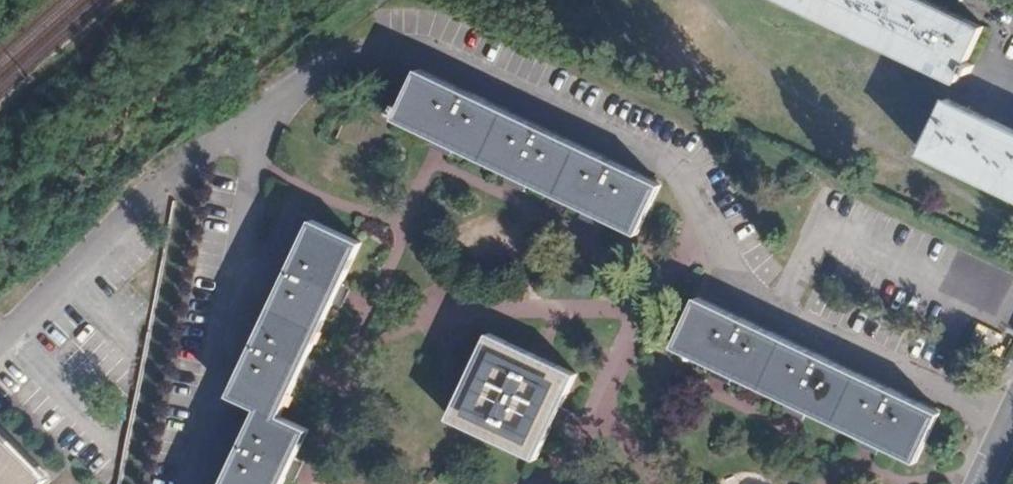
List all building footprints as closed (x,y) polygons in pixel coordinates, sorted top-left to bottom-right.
[(958,80),(982,27),(926,0),(788,0),(958,80)] [(656,181),(413,66),(389,117),(434,138),(456,148),(507,172),(527,182),(585,209),(602,217),(632,231),(656,181)] [(948,97),(923,151),(1012,194),(1012,128),(948,97)] [(354,239),(304,216),(222,391),(250,404),(212,483),(273,483),(280,469),(288,452),(300,428),(271,414),(290,375),(299,354),(326,297),(335,279),(354,239)] [(857,431),(913,458),(937,410),(703,301),(691,296),(670,343),(715,364),(734,373),(790,399),(811,409),(857,431)] [(554,403),(569,370),(550,361),(519,346),(481,328),(463,368),(441,413),(530,454),(544,424),(554,403)] [(0,438),(0,483),(47,483),(0,438)]
